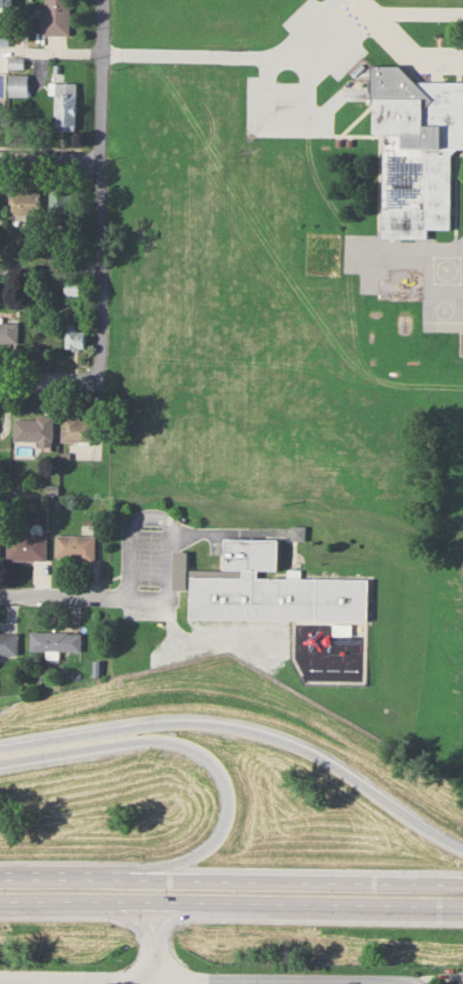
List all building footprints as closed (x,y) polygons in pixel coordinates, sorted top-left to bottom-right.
[(70,0),(43,0),(43,35),(70,35),(70,0)] [(371,99),(374,99),(374,133),(383,133),(382,238),(426,238),(426,228),(449,228),(449,153),(456,148),(462,148),(462,82),(413,81),(399,66),(371,67),(371,99)] [(29,75),(9,75),(9,97),(29,97),(29,75)] [(76,130),(76,83),(56,83),(56,130),(76,130)] [(41,215),(41,191),(13,191),(13,215),(41,215)] [(75,194),(52,194),(52,226),(75,226),(75,194)] [(0,321),(0,343),(18,343),(18,321),(0,321)] [(86,330),(76,330),(76,324),(66,324),(66,348),(86,348),(86,330)] [(39,440),(39,446),(52,446),(52,416),(14,416),(14,440),(39,440)] [(62,441),(92,441),(92,416),(62,416),(62,441)] [(45,560),(45,534),(7,534),(7,560),(45,560)] [(94,535),(55,535),(55,560),(94,560),(94,535)] [(243,568),(225,568),(225,538),(279,538),(279,568),(257,568),(257,577),(243,577),(243,568)] [(188,551),(174,551),(174,588),(188,588),(188,551)] [(191,576),(369,580),(368,618),(190,615),(191,576)] [(18,632),(0,632),(0,655),(18,655),(18,632)] [(81,650),(81,632),(31,632),(31,650),(81,650)]
